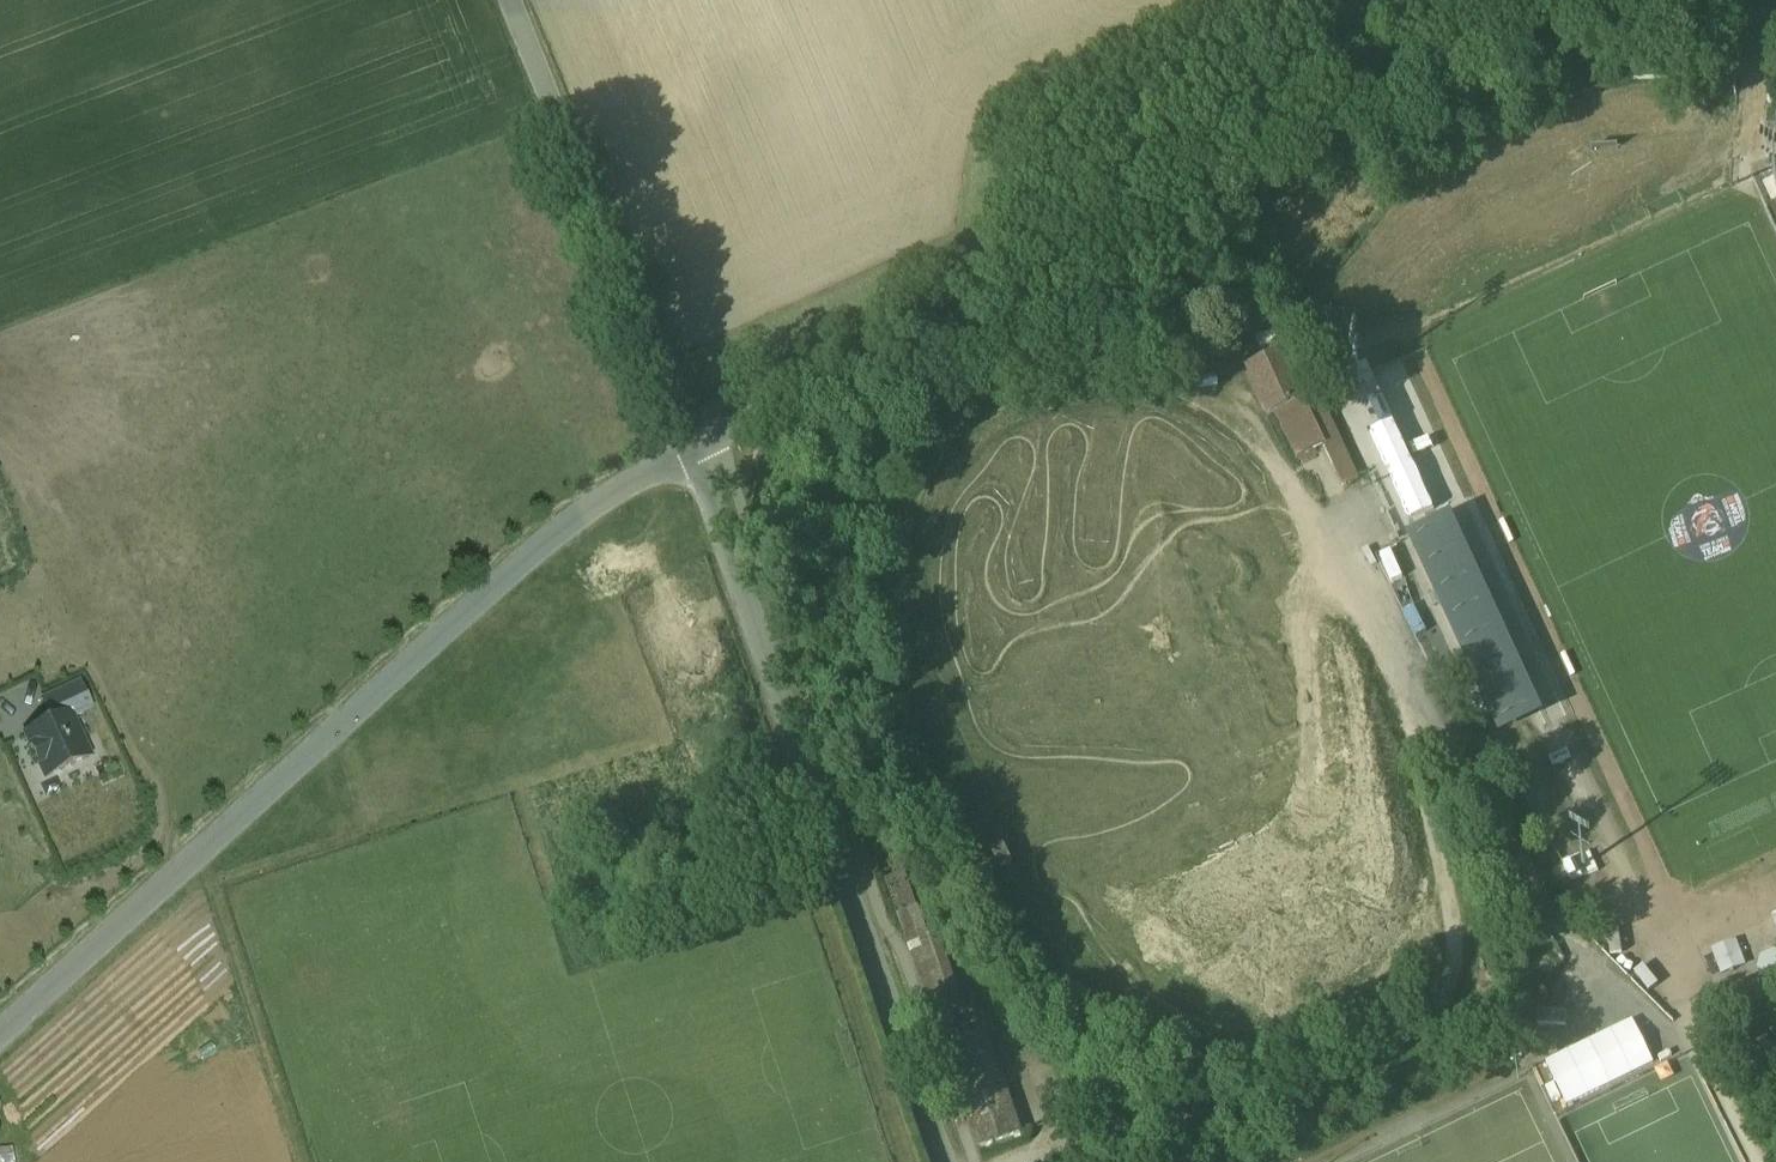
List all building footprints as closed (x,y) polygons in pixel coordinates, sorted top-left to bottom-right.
[(1298,355),(1250,378),(1271,422),(1277,420),(1298,465),(1325,453),(1343,492),(1359,484),(1358,483),(1298,355)] [(1543,716),(1451,516),(1406,536),(1498,737),(1543,716)] [(45,703),(54,724),(70,716),(71,718),(90,709),(80,687),(45,703)] [(46,779),(90,759),(71,718),(70,716),(54,724),(27,736),(46,779)] [(916,908),(899,915),(943,1040),(973,1030),(939,934),(927,938),(916,908)] [(1736,943),(1713,952),(1722,974),(1744,965),(1736,943)] [(1761,960),(1758,969),(1761,976),(1721,993),(1731,1018),(1775,999),(1775,954),(1761,960)] [(1699,1002),(1690,1005),(1694,1015),(1703,1011),(1699,1002)] [(978,1028),(973,1030),(943,1040),(984,1149),(1021,1134),(978,1028)]
